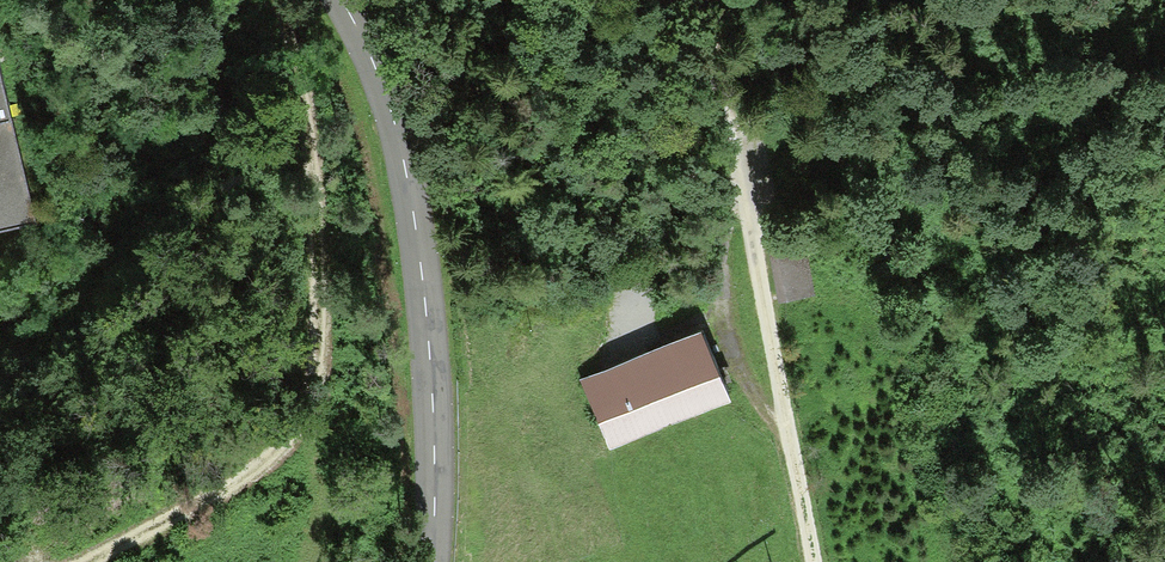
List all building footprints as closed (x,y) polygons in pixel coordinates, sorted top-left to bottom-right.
[(36,224),(0,73),(0,232),(36,224)] [(700,314),(574,371),(606,440),(731,382),(700,314)]
